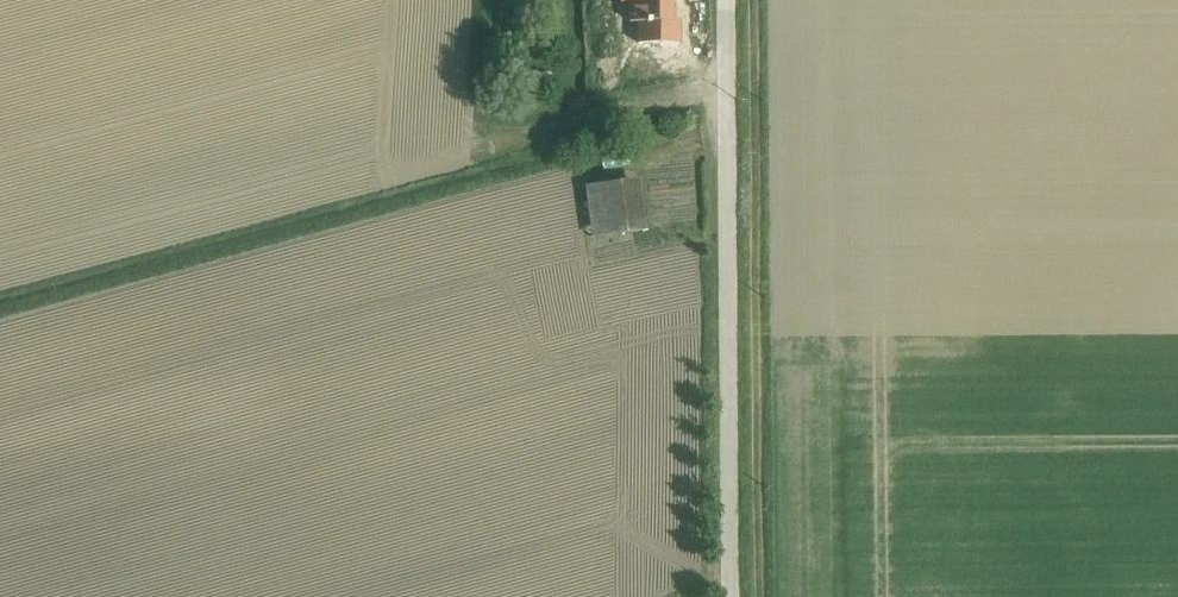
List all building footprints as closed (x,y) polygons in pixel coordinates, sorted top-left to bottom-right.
[(620,6),(619,6),(619,24),(634,24),(634,5),(633,6),(633,0),(620,1),(620,6)] [(639,21),(640,45),(645,45),(645,55),(676,55),(676,6),(675,6),(675,0),(643,0),(643,21),(639,21)] [(641,180),(585,187),(591,239),(647,232),(641,180)]
